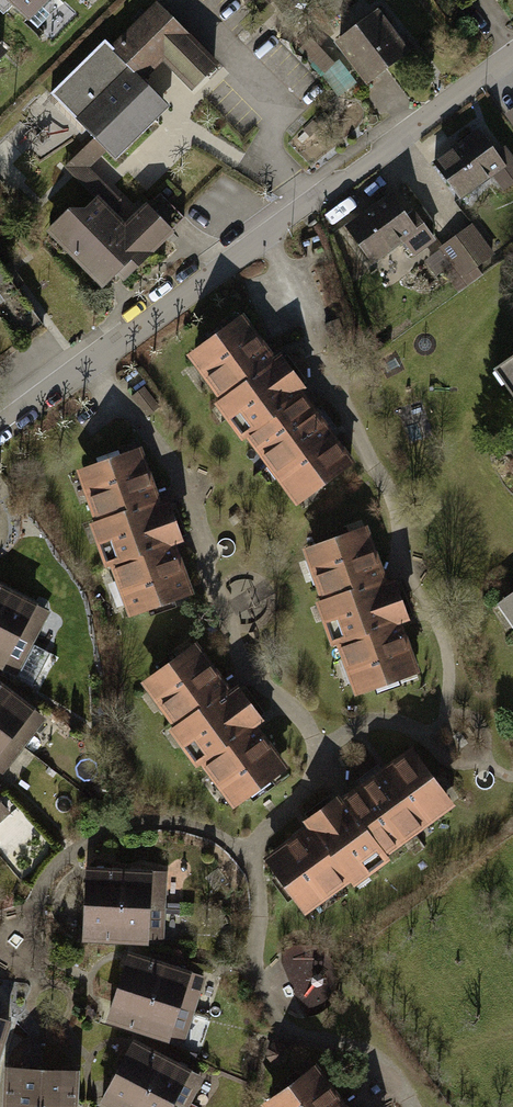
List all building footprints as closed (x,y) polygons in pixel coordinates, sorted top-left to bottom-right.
[(26,25),(51,0),(1,0),(26,25)] [(187,93),(213,65),(161,10),(152,1),(106,46),(99,38),(44,90),(85,137),(109,161),(166,108),(137,81),(158,61),(187,93)] [(377,11),(336,41),(367,82),(407,52),(377,11)] [(460,160),(486,196),(512,176),(512,137),(505,127),(460,160)] [(419,185),(369,223),(393,254),(443,216),(419,185)] [(117,282),(170,234),(141,205),(121,222),(91,199),(77,208),(61,211),(39,232),(96,289),(111,278),(117,282)] [(494,219),(465,237),(479,259),(508,240),(494,219)] [(190,366),(226,411),(279,369),(243,324),(190,366)] [(486,371),(512,411),(512,353),(486,371)] [(226,411),(262,456),(315,414),(279,369),(226,411)] [(262,456),(298,501),(351,459),(315,414),(262,456)] [(70,474),(93,545),(166,523),(143,451),(70,474)] [(93,545),(115,617),(188,594),(166,523),(93,545)] [(307,558),(332,629),(396,607),(371,536),(307,558)] [(34,642),(50,611),(0,585),(0,624),(34,642)] [(503,607),(512,622),(512,600),(503,607)] [(332,629),(357,699),(420,677),(396,607),(332,629)] [(34,642),(0,624),(0,666),(17,675),(34,642)] [(139,687),(181,748),(241,707),(199,646),(139,687)] [(24,746),(46,719),(0,683),(0,727),(24,746)] [(181,748),(223,810),(283,769),(241,707),(181,748)] [(24,746),(0,727),(0,774),(2,775),(24,746)] [(413,754),(364,788),(403,843),(452,809),(413,754)] [(364,788),(316,822),(355,877),(403,843),(364,788)] [(10,813),(0,802),(0,822),(10,813)] [(316,822),(267,856),(306,912),(355,877),(316,822)] [(88,868),(86,903),(166,906),(167,871),(88,868)] [(165,942),(166,906),(86,903),(85,940),(165,942)] [(328,949),(287,962),(304,1014),(344,1002),(328,949)] [(130,954),(120,988),(196,1010),(206,977),(130,954)] [(186,1045),(196,1010),(120,988),(110,1023),(186,1045)] [(0,1018),(0,1055),(10,1021),(0,1018)] [(118,1073),(184,1106),(190,1106),(205,1079),(135,1042),(118,1073)] [(44,1069),(8,1068),(6,1106),(43,1106),(44,1069)] [(44,1069),(43,1106),(78,1106),(79,1071),(44,1069)] [(318,1071),(271,1106),(346,1106),(318,1071)] [(118,1073),(101,1105),(105,1106),(184,1106),(118,1073)]
